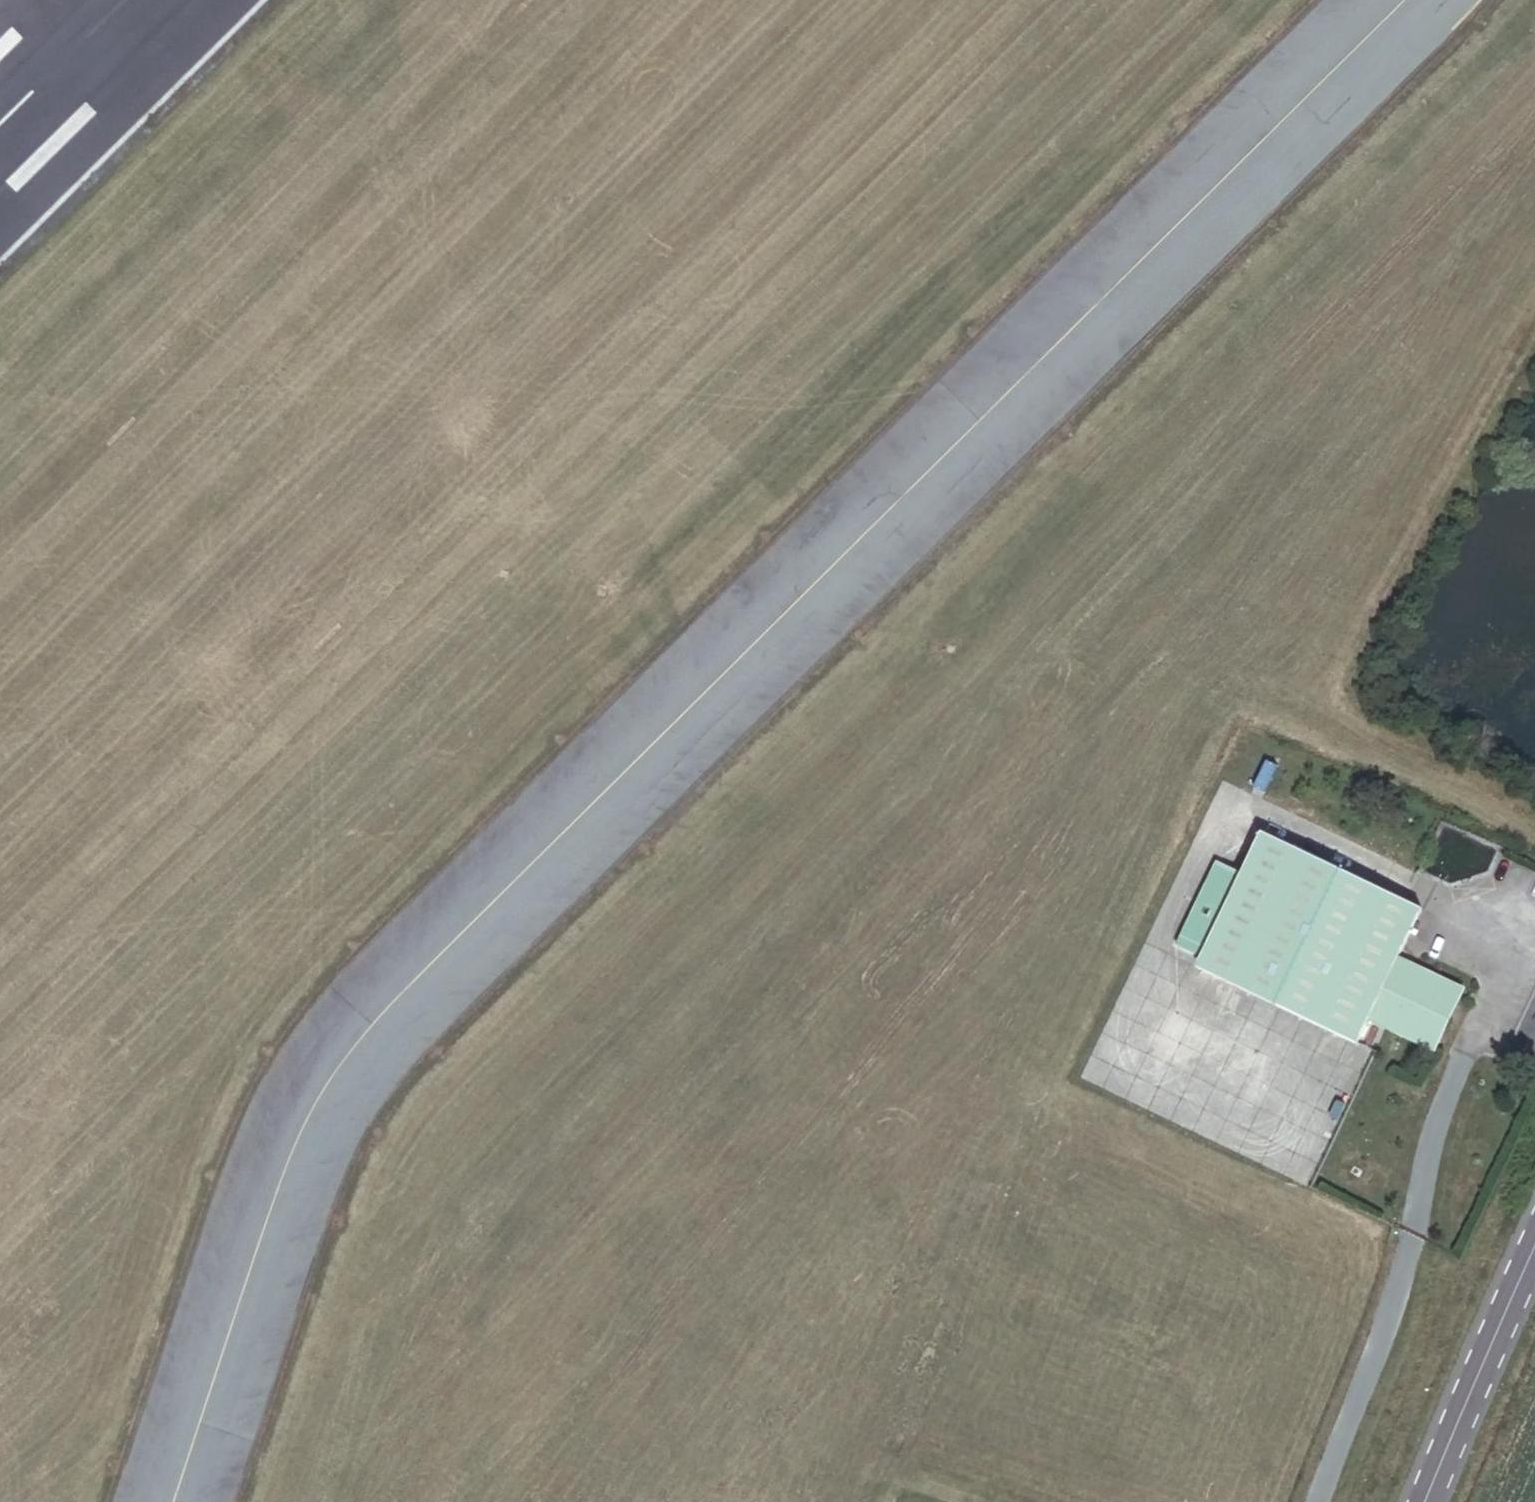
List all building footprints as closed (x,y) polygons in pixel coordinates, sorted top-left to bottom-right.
[(1405,903),(1266,837),(1235,902),(1224,897),(1208,930),(1220,936),(1203,971),(1361,1046),(1374,1020),(1386,1026),(1435,1049),(1461,993),(1399,964),(1424,912),(1405,903)]
